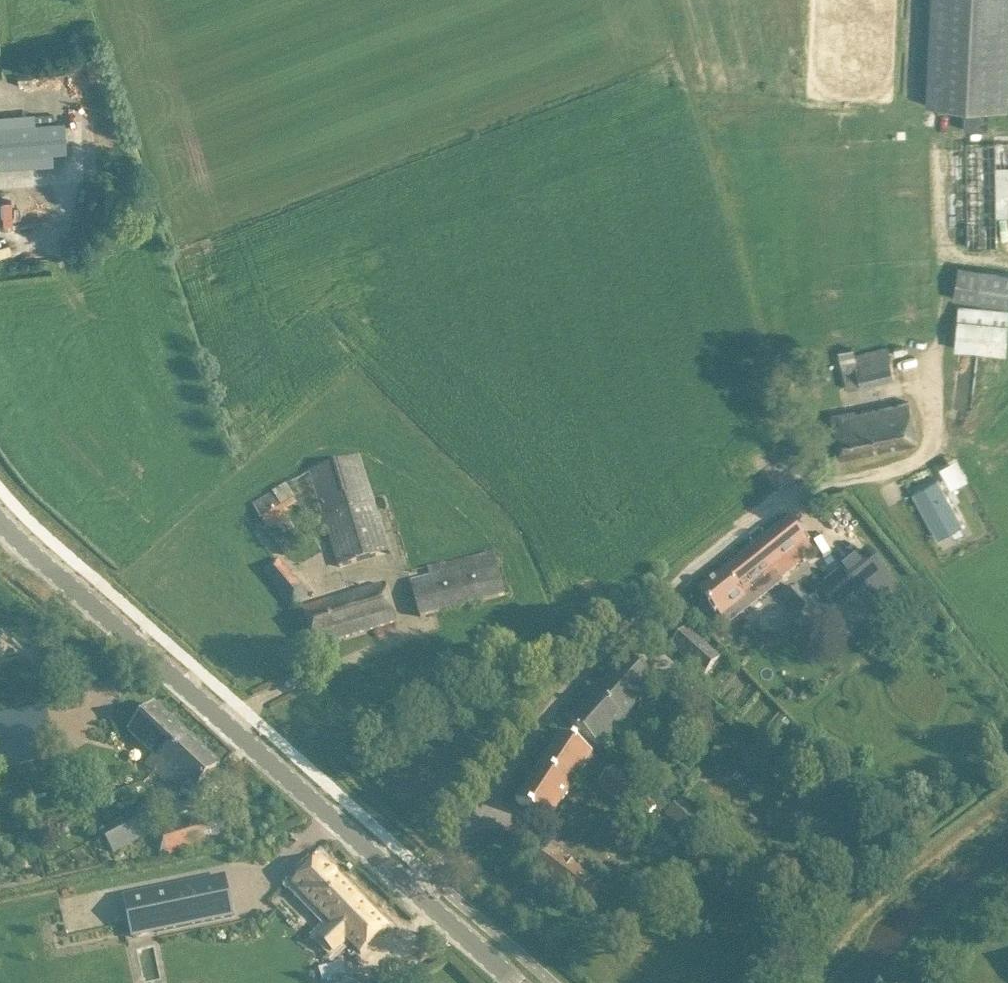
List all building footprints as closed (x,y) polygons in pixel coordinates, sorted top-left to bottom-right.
[(924,103),(1007,107),(1007,88),(1007,0),(929,0),(924,103)] [(964,107),(963,127),(988,128),(989,108),(964,107)] [(66,152),(64,122),(0,127),(0,156),(66,152)] [(1007,215),(1007,138),(964,139),(964,146),(945,146),(945,173),(966,173),(967,241),(1007,241),(1007,219),(1007,215)] [(952,297),(1007,305),(1007,272),(999,270),(999,269),(957,264),(952,297)] [(888,343),(854,351),(853,345),(839,349),(849,386),(861,383),(861,385),(894,376),(888,343)] [(831,415),(836,436),(840,456),(917,440),(913,421),(909,400),(854,412),(854,410),(831,415)] [(359,457),(311,472),(340,567),(388,552),(359,457)] [(937,477),(913,490),(938,536),(962,523),(937,477)] [(302,510),(287,485),(253,503),(267,529),(302,510)] [(700,591),(712,607),(723,620),(748,600),(742,594),(772,570),(780,579),(815,551),(789,520),(700,591)] [(868,549),(819,591),(851,628),(900,587),(868,549)] [(427,568),(431,578),(412,583),(421,617),(505,595),(493,552),(427,568)] [(308,594),(278,560),(264,572),(282,593),(280,595),(292,608),(308,594)] [(385,584),(303,610),(316,648),(398,623),(385,584)] [(687,627),(669,647),(703,676),(721,657),(687,627)] [(570,722),(585,736),(598,748),(656,683),(627,658),(570,722)] [(155,705),(141,720),(129,732),(154,756),(145,764),(154,773),(188,736),(155,705)] [(0,716),(0,768),(56,755),(45,706),(0,716)] [(549,823),(559,806),(593,754),(562,734),(517,803),(549,823)] [(188,736),(154,773),(181,798),(189,788),(195,794),(207,782),(221,767),(188,736)] [(634,756),(623,769),(641,784),(652,771),(634,756)] [(614,768),(598,784),(641,825),(657,809),(614,768)] [(697,847),(711,832),(699,819),(680,800),(665,815),(697,847)] [(145,814),(106,835),(116,855),(156,834),(145,814)] [(226,815),(155,836),(161,857),(195,848),(194,846),(231,835),(226,815)] [(552,848),(536,869),(578,901),(594,880),(552,848)] [(320,860),(294,886),(334,926),(328,933),(341,947),(348,940),(361,954),(387,929),(320,860)] [(232,917),(229,901),(204,906),(200,884),(126,898),(131,922),(154,918),(157,932),(232,917)]
